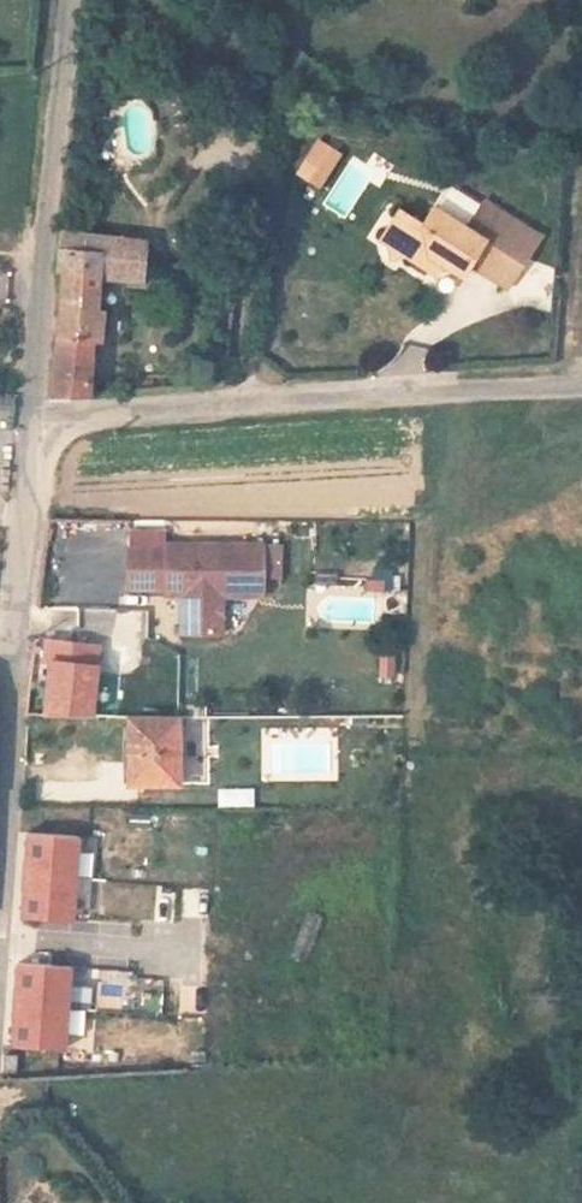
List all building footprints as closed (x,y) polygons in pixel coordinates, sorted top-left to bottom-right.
[(341,154),(318,140),(296,174),(318,188),(341,154)] [(467,231),(484,242),(469,268),(509,293),(541,239),(484,204),(467,231)] [(469,268),(484,242),(467,231),(431,209),(421,226),(398,212),(381,244),(392,251),(395,270),(413,263),(440,279),(445,271),(461,281),(469,268)] [(51,391),(93,389),(102,277),(144,280),(148,238),(60,229),(56,271),(62,274),(51,391)] [(221,589),(232,590),(232,572),(265,573),(265,541),(167,538),(167,545),(127,544),(127,582),(181,584),(180,630),(220,631),(221,589)] [(264,590),(265,573),(232,572),(232,590),(264,590)] [(27,718),(69,716),(77,638),(36,638),(27,718)] [(377,648),(377,676),(394,676),(395,648),(377,648)] [(180,780),(180,715),(131,715),(131,780),(180,780)] [(80,840),(28,837),(23,922),(75,925),(80,840)] [(71,969),(17,965),(12,1049),(66,1052),(71,969)]
